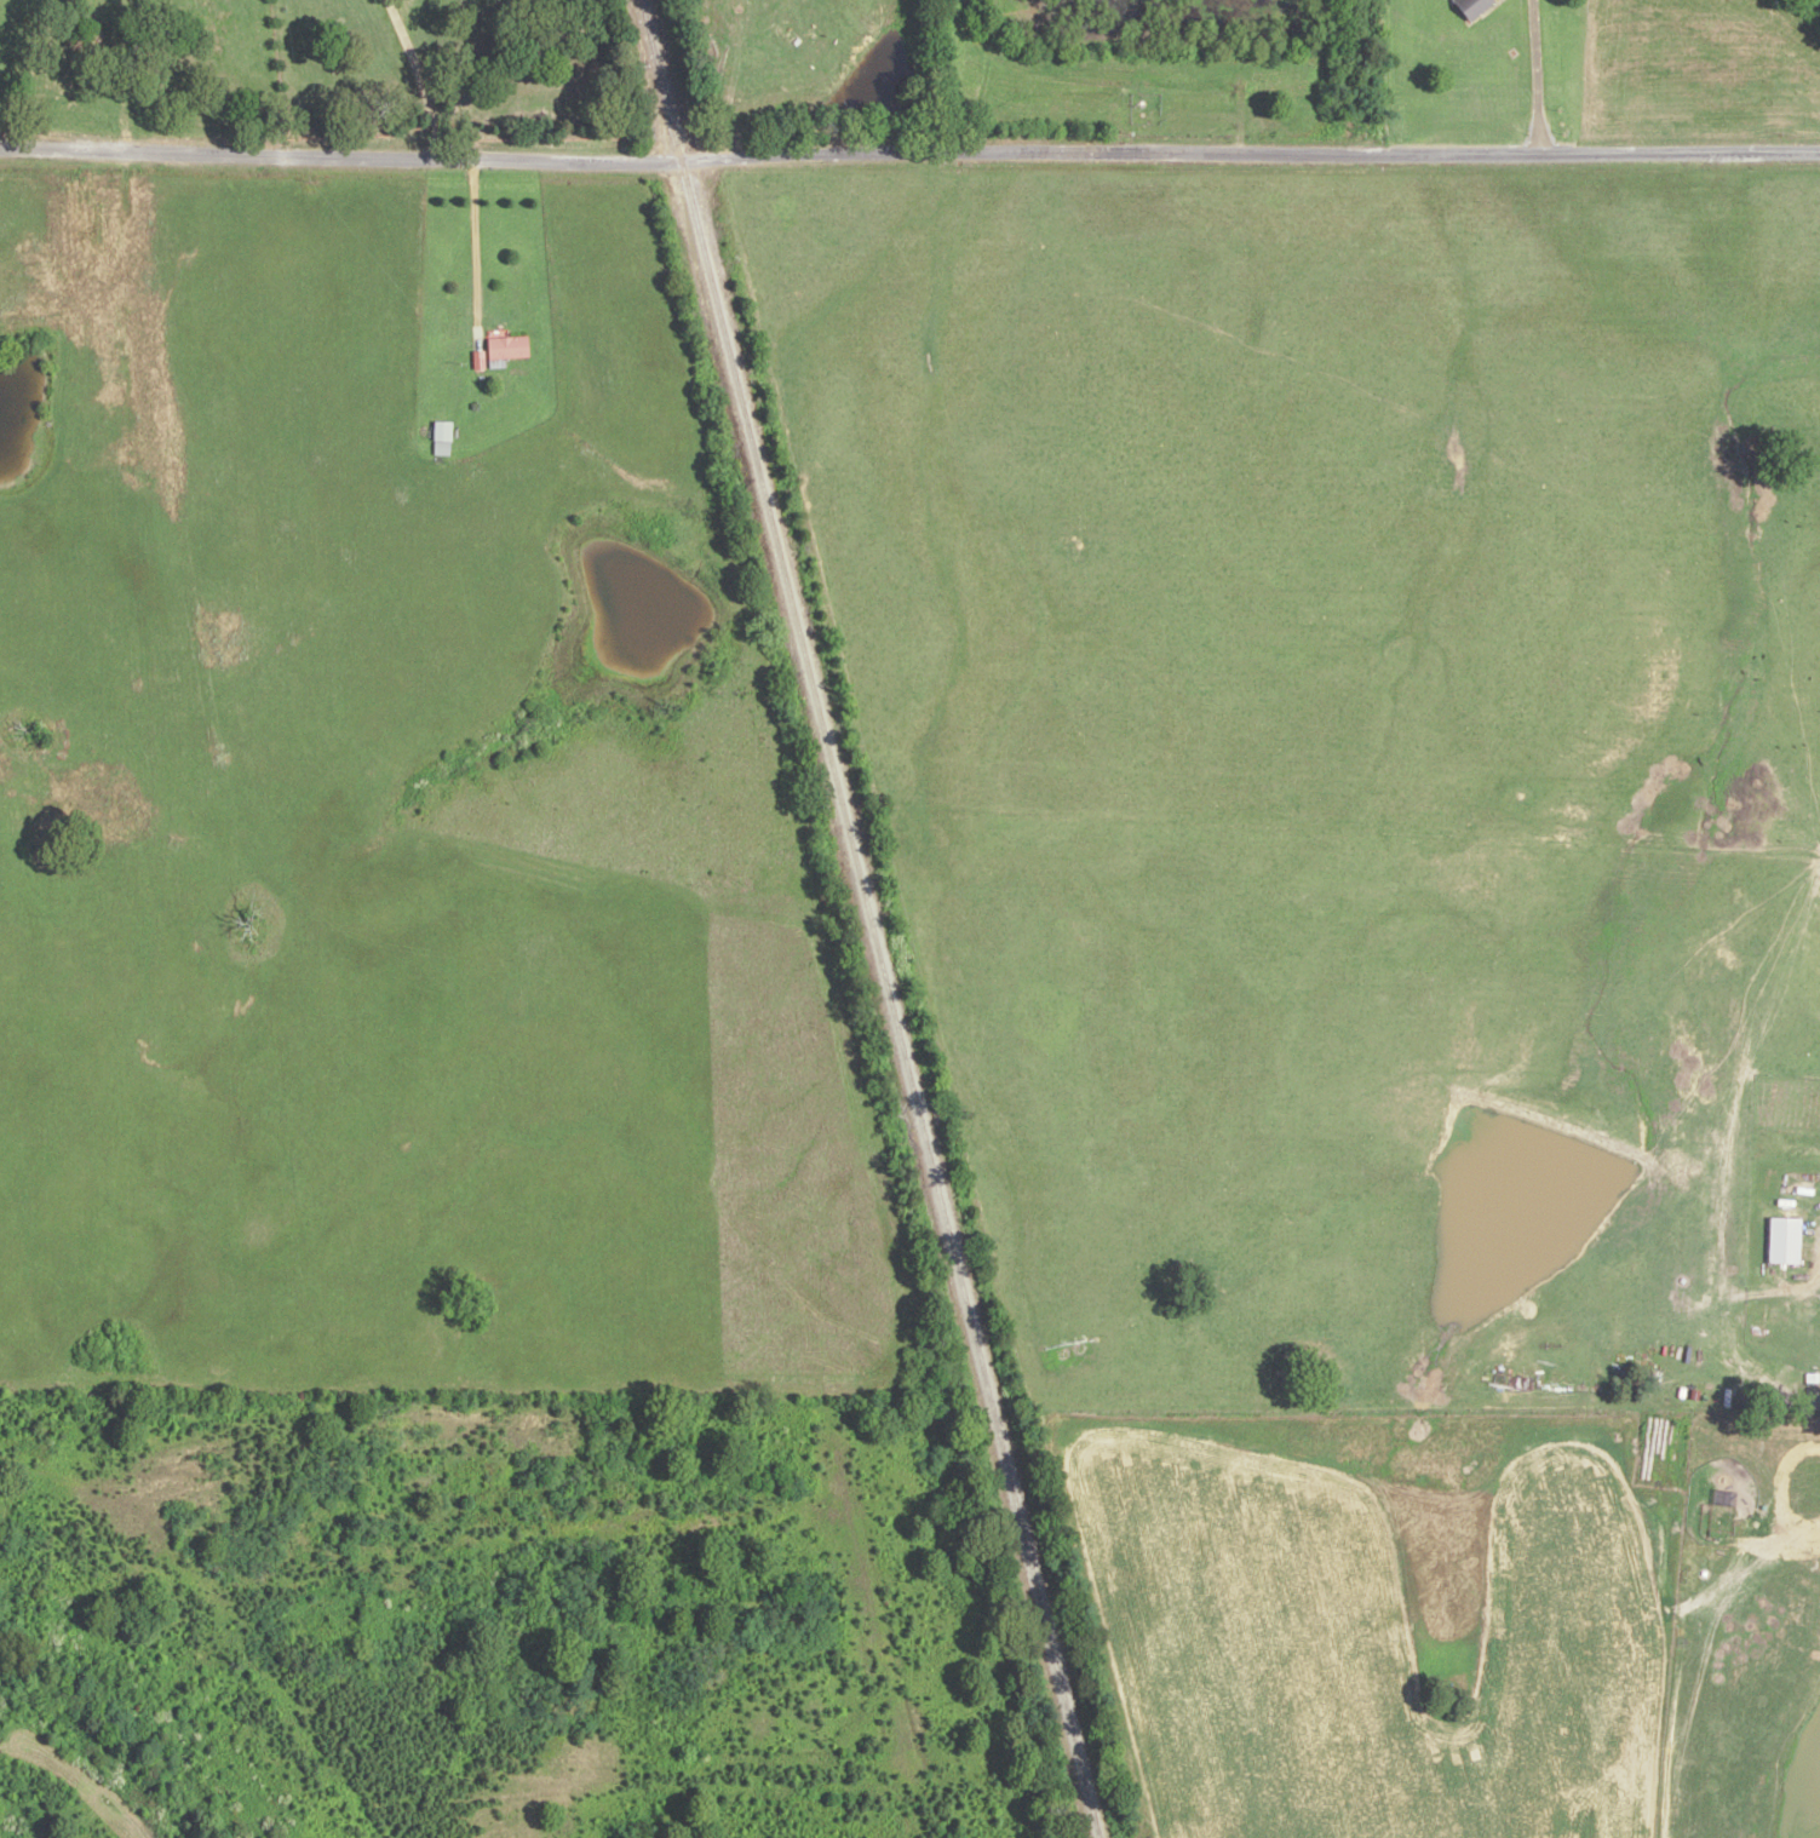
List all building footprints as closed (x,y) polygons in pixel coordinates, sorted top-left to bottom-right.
[(1495,0),(1453,0),(1470,22),(1496,2),(1495,0)] [(529,357),(529,336),(489,336),(489,366),(504,366),(504,357),(529,357)] [(1801,1217),(1769,1217),(1769,1263),(1801,1263),(1801,1217)]
